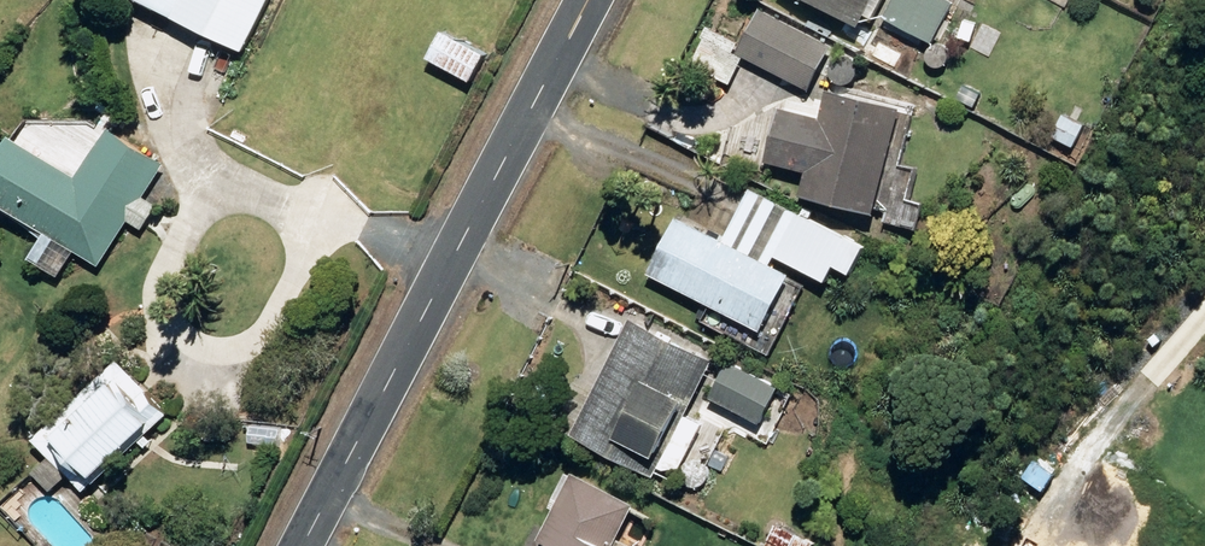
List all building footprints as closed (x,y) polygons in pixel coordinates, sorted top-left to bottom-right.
[(252,49),(275,0),(152,0),(252,49)] [(876,27),(890,0),(823,0),(876,27)] [(938,44),(960,1),(957,0),(896,0),(887,17),(938,44)] [(749,56),(817,89),(839,46),(766,9),(749,44),(714,28),(695,64),(735,84),(749,56)] [(435,57),(478,80),(493,53),(450,30),(435,57)] [(961,97),(981,105),(986,92),(967,84),(961,97)] [(886,211),(928,220),(932,203),(914,199),(921,167),(904,164),(915,109),(833,92),(827,118),(785,108),(773,163),(814,172),(808,196),(886,212),(886,211)] [(1053,145),(1082,159),(1096,128),(1068,114),(1053,145)] [(0,170),(0,197),(105,265),(170,163),(116,127),(86,173),(24,133),(0,170)] [(657,272),(773,329),(801,273),(779,263),(782,258),(830,282),(850,239),(802,216),(805,212),(758,189),(733,241),(684,217),(657,272)] [(579,432),(661,475),(666,466),(681,475),(707,425),(692,417),(721,362),(638,319),(579,432)] [(56,455),(42,468),(60,488),(74,475),(88,490),(173,411),(125,359),(40,438),(56,455)] [(718,395),(770,421),(787,387),(735,361),(718,395)] [(796,411),(814,419),(821,401),(804,394),(796,411)] [(643,504),(579,472),(545,538),(560,545),(622,545),(643,504)] [(821,543),(781,525),(773,540),(785,545),(819,545),(821,543)]
